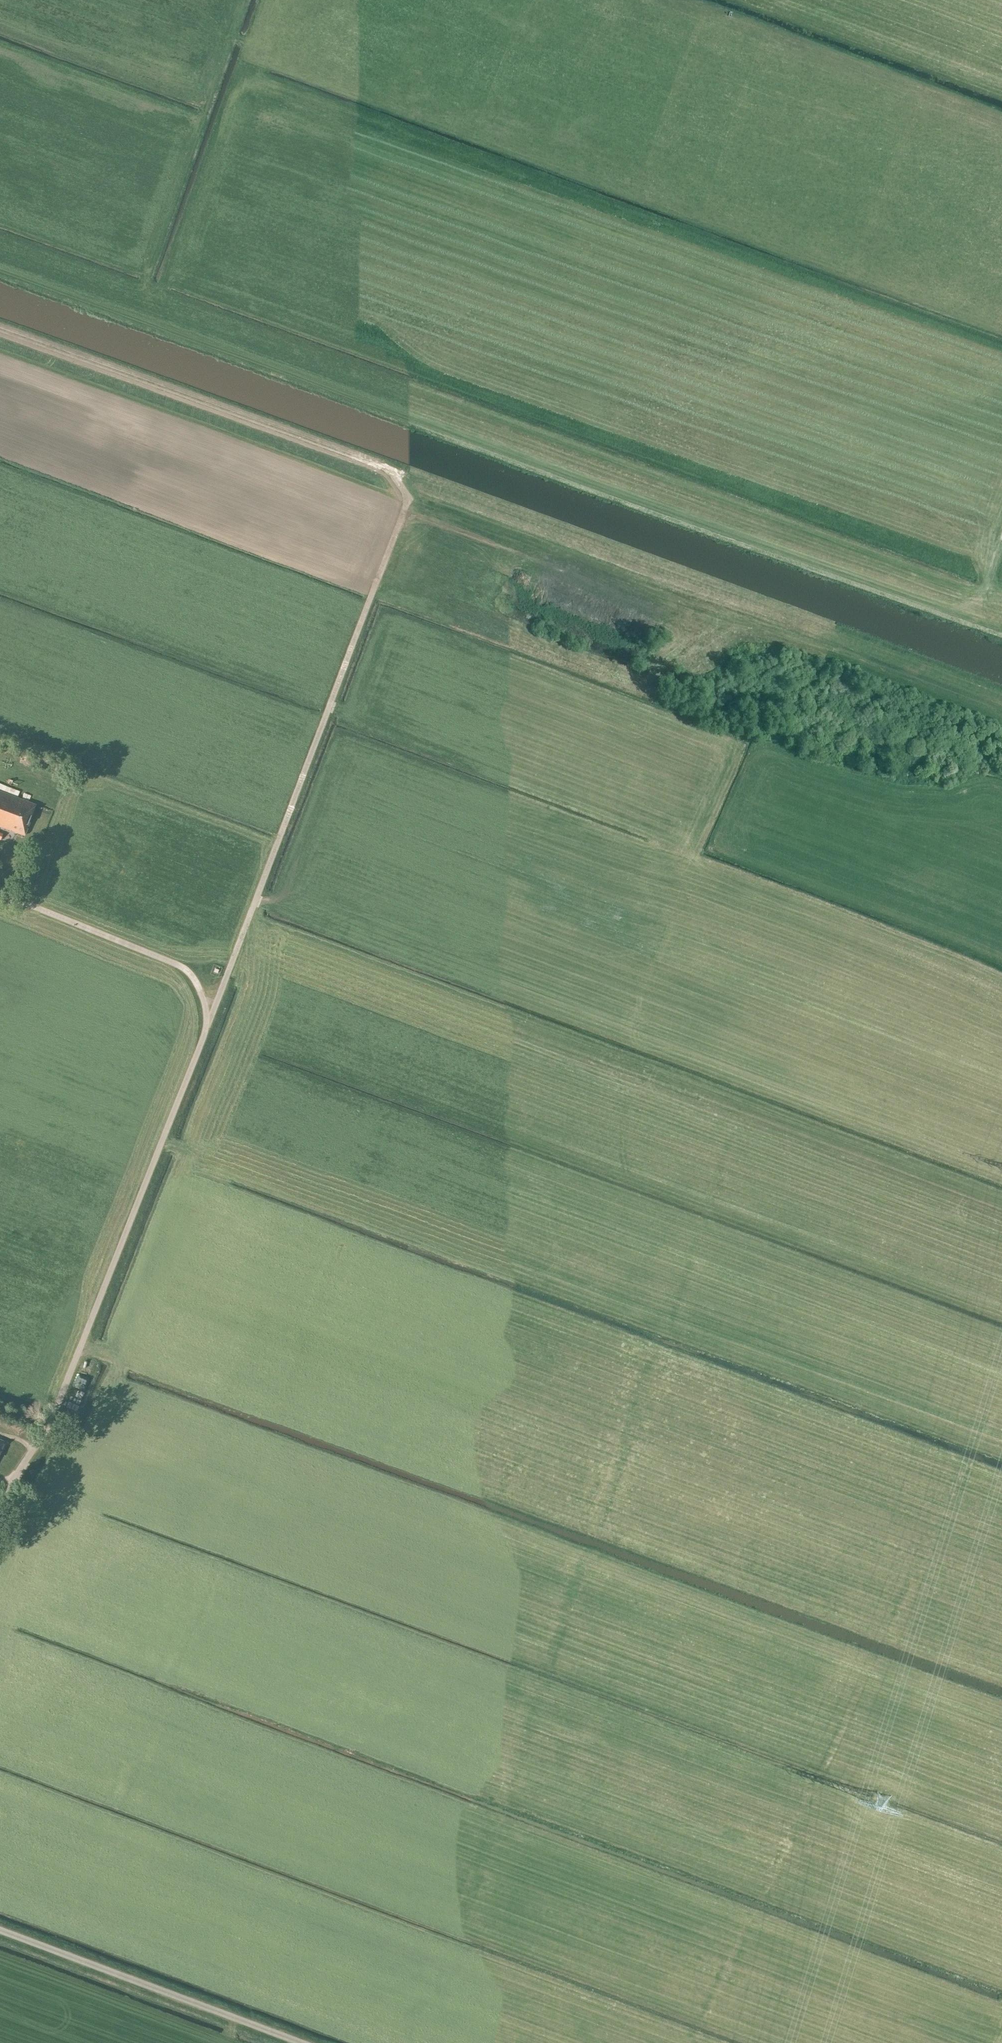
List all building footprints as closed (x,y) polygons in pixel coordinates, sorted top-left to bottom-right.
[(35,804),(0,791),(0,826),(24,835),(35,804)]
